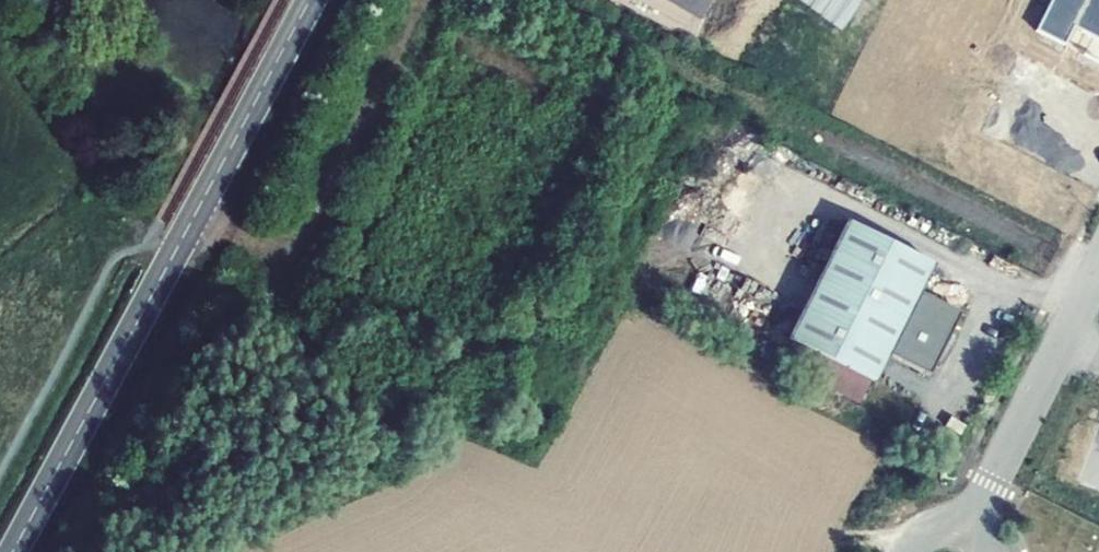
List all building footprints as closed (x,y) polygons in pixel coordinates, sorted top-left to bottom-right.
[(1034,31),(1064,46),(1073,28),(1098,41),(1098,0),(1049,0),(1034,31)] [(889,357),(930,377),(961,315),(920,294),(934,266),(846,222),(787,340),(791,343),(870,382),(875,385),(889,357)] [(859,404),(870,382),(791,343),(780,364),(859,404)]
